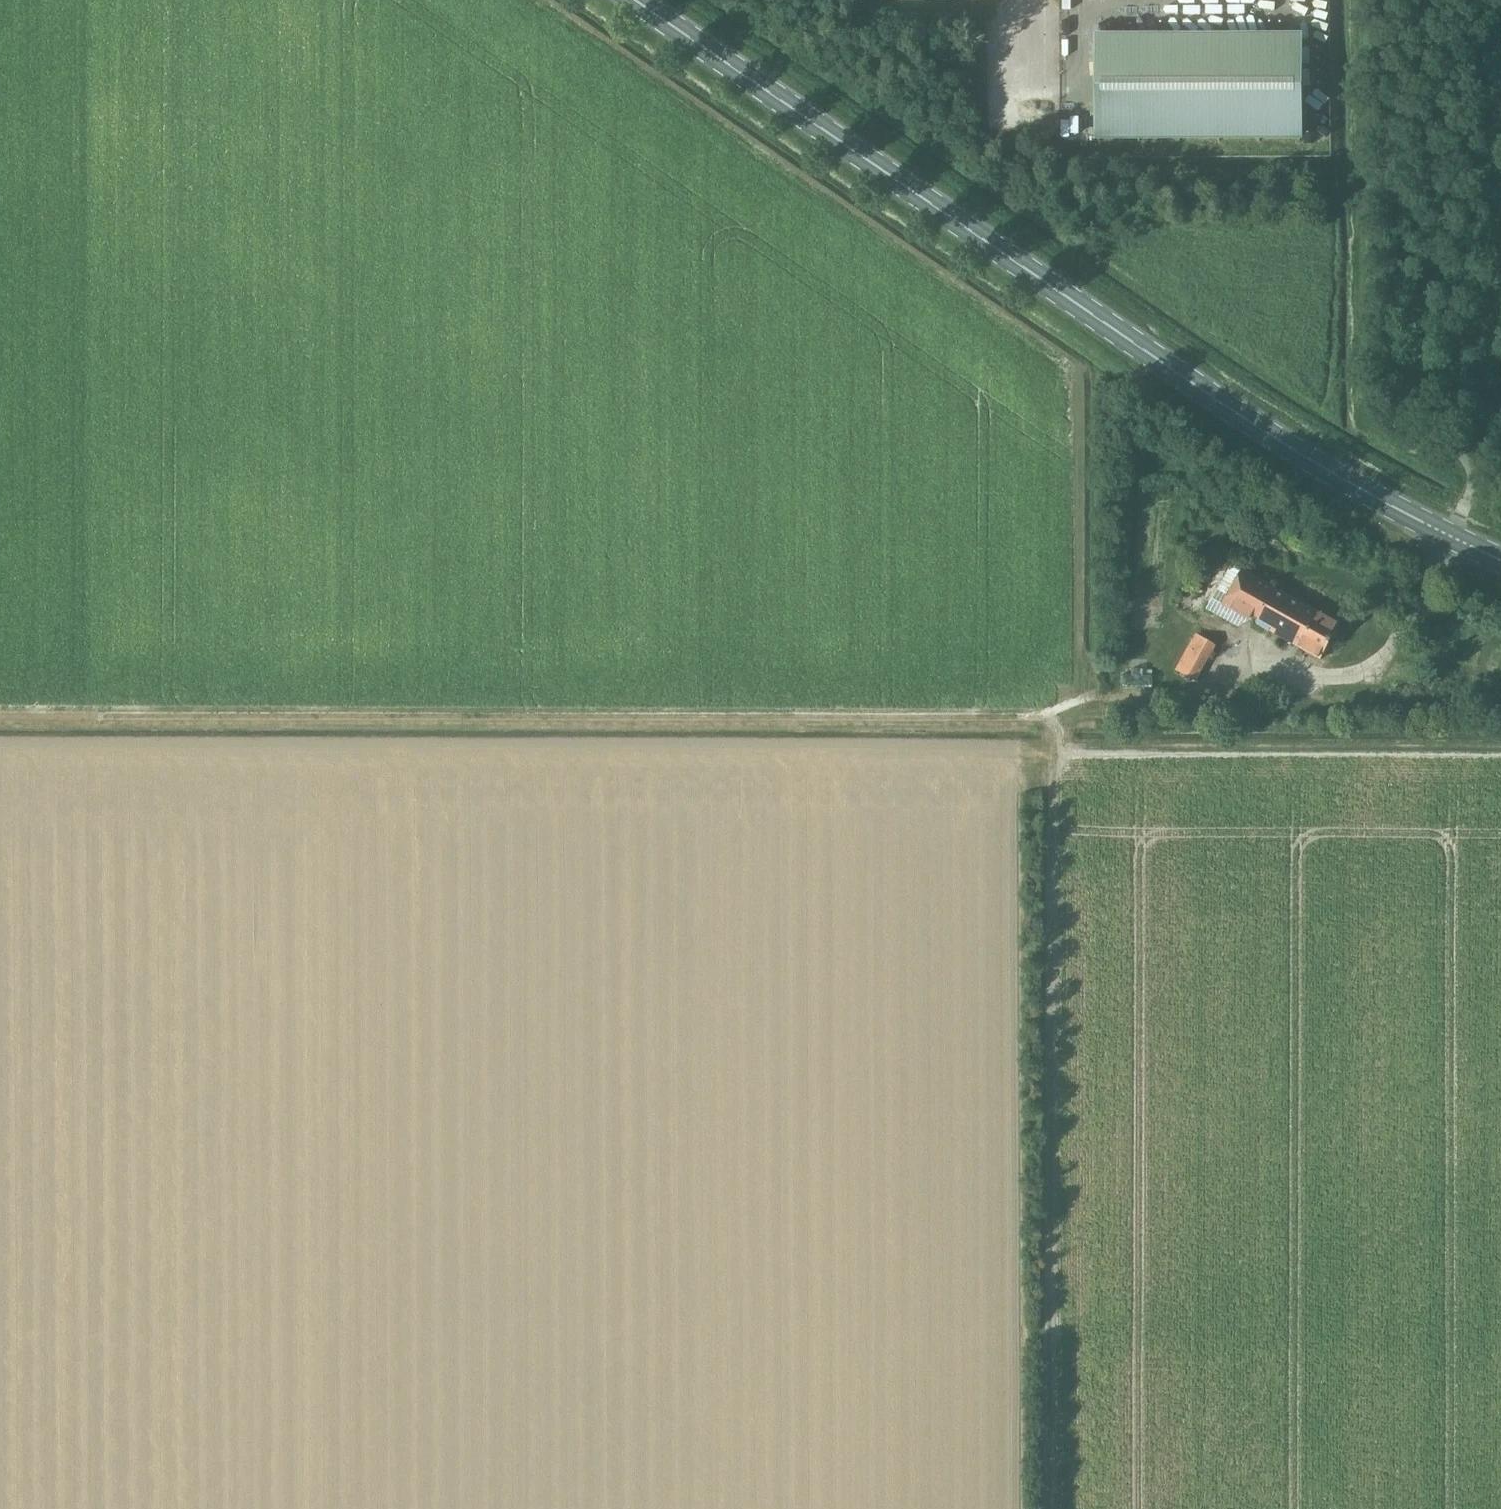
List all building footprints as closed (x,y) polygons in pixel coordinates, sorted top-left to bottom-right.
[(1300,137),(1299,35),(1098,36),(1098,137),(1300,137)] [(1209,609),(1242,627),(1247,618),(1320,659),(1340,624),(1242,569),(1233,565),(1209,609)] [(1457,607),(1460,601),(1452,598),(1450,603),(1457,607)] [(1195,681),(1216,645),(1196,633),(1175,670),(1195,681)]
